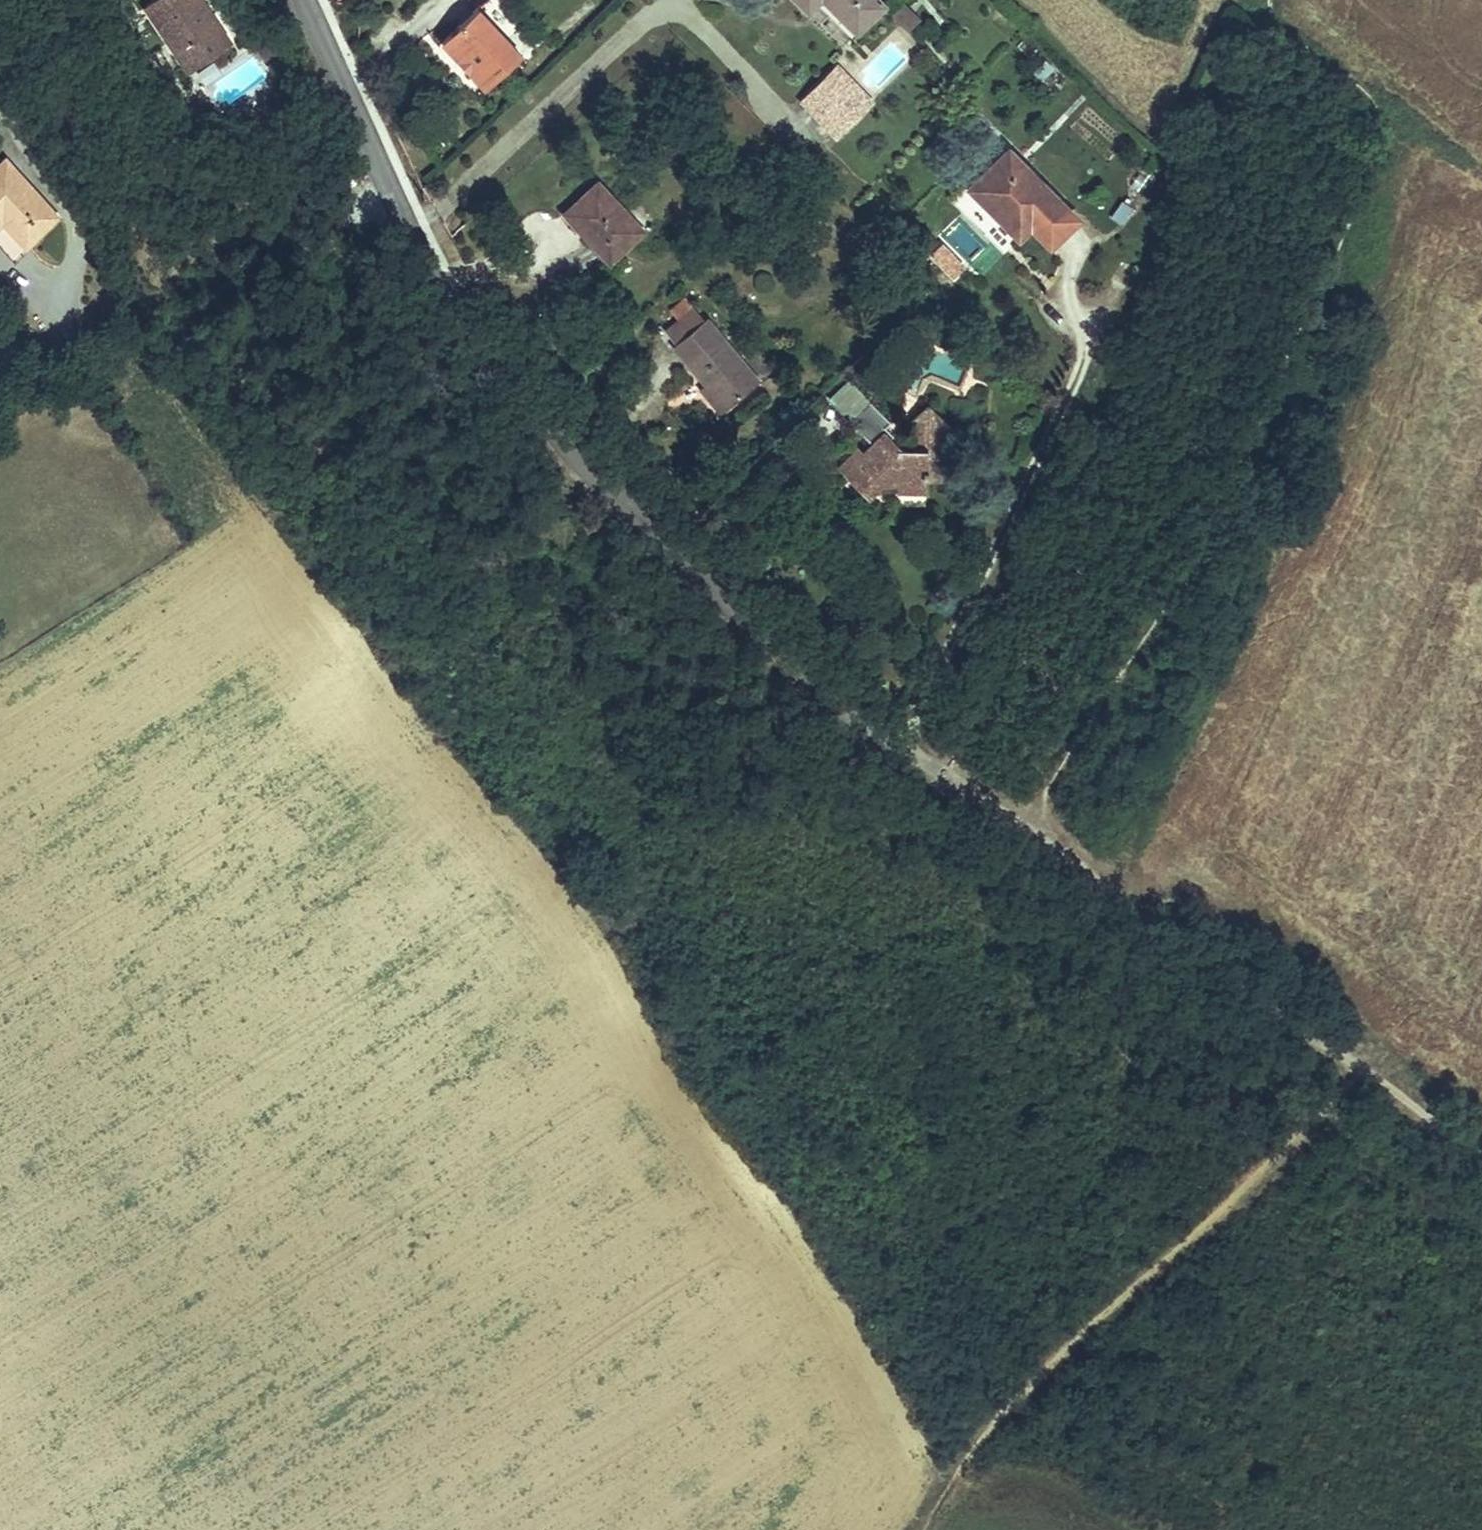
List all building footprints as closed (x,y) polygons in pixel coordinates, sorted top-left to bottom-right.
[(161,49),(210,29),(199,4),(191,7),(189,0),(140,0),(161,49)] [(449,35),(486,0),(485,0),(416,0),(449,35)] [(909,33),(920,18),(904,6),(892,21),(909,33)] [(844,64),(810,30),(784,55),(818,89),(844,64)] [(1006,111),(965,153),(1016,204),(1057,163),(1006,111)] [(619,200),(640,165),(583,132),(560,171),(594,191),(596,187),(619,200)] [(22,150),(0,162),(0,211),(12,205),(29,235),(62,216),(22,150)] [(718,369),(747,344),(696,284),(663,311),(697,351),(700,348),(718,369)] [(856,364),(837,384),(860,409),(871,409),(870,416),(864,415),(856,423),(854,421),(839,437),(847,445),(843,449),(860,463),(870,453),(879,462),(919,464),(919,453),(941,455),(946,402),(913,372),(905,384),(902,408),(882,406),(876,401),(880,398),(871,390),(878,383),(856,364)]
